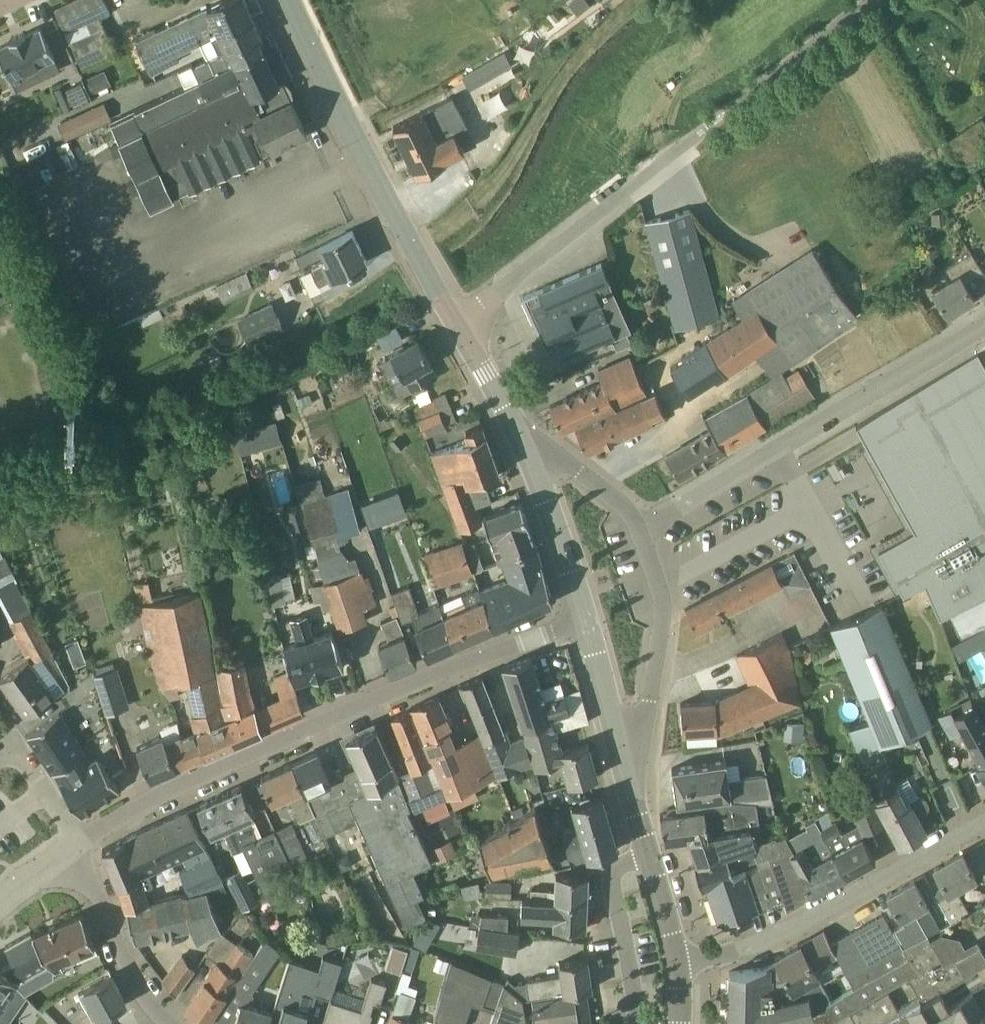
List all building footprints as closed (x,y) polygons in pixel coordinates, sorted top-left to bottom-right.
[(54,7),(65,30),(107,11),(102,0),(70,0),(54,7)] [(253,16),(246,0),(221,0),(206,7),(214,24),(218,32),(253,16)] [(569,3),(577,15),(591,5),(587,0),(572,0),(569,3)] [(195,33),(214,24),(206,7),(171,23),(183,50),(199,42),(195,33)] [(184,83),(196,78),(263,48),(258,37),(262,35),(253,16),(218,32),(214,24),(195,33),(199,42),(183,50),(174,54),(177,61),(151,72),(140,77),(143,84),(178,69),(184,83)] [(177,61),(174,54),(183,50),(171,23),(136,39),(151,72),(177,61)] [(0,47),(0,58),(9,78),(11,77),(40,63),(46,76),(59,69),(53,57),(55,56),(41,27),(40,28),(26,35),(25,34),(25,33),(10,39),(11,40),(11,41),(0,47)] [(104,27),(70,42),(81,66),(115,50),(104,27)] [(282,80),(279,82),(263,48),(196,78),(184,83),(130,109),(131,111),(111,120),(121,143),(131,163),(287,90),(282,80)] [(469,92),(493,78),(485,64),(462,78),(469,92)] [(102,73),(86,80),(93,95),(108,88),(102,73)] [(66,93),(73,108),(87,102),(80,87),(66,93)] [(300,136),(298,130),(304,127),(291,100),(283,103),(280,96),(288,92),(287,90),(131,163),(151,206),(175,195),(174,193),(190,186),(261,154),(260,153),(270,148),(270,150),(300,136)] [(447,159),(447,158),(463,150),(454,132),(437,141),(428,123),(440,118),(442,122),(458,114),(450,97),(393,125),(418,174),(447,159)] [(104,102),(57,123),(65,139),(112,118),(104,102)] [(31,136),(2,149),(6,159),(36,146),(31,136)] [(68,141),(57,146),(68,169),(79,164),(68,141)] [(691,209),(646,221),(675,330),(720,318),(691,209)] [(944,211),(931,212),(932,224),(945,223),(944,211)] [(367,260),(352,229),(320,245),(296,256),(302,271),(301,272),(311,293),(332,283),(330,277),(331,277),(367,260)] [(859,321),(811,249),(732,300),(744,317),(737,321),(684,355),(686,358),(672,367),(688,392),(715,375),(717,378),(755,353),(770,376),(792,364),(827,343),(859,321)] [(970,251),(946,266),(953,277),(933,289),(947,313),(974,297),(973,295),(984,288),(984,275),(970,251)] [(601,263),(539,291),(546,307),(537,311),(551,341),(555,343),(558,349),(563,359),(612,336),(617,347),(632,341),(627,329),(631,328),(601,263)] [(246,272),(216,286),(224,303),(255,289),(246,272)] [(283,329),(270,304),(235,322),(248,346),(283,329)] [(429,363),(431,362),(424,350),(425,350),(420,341),(420,342),(418,339),(404,346),(403,344),(394,350),(395,351),(391,354),(392,355),(380,361),(400,396),(436,376),(429,363)] [(856,425),(864,439),(865,441),(866,442),(914,529),(879,549),(903,592),(903,593),(910,589),(925,582),(935,605),(940,616),(949,611),(984,594),(984,367),(982,361),(978,354),(856,425)] [(630,357),(598,371),(603,381),(550,406),(561,430),(646,392),(630,357)] [(726,450),(756,431),(815,396),(799,370),(785,377),(780,372),(747,392),(747,393),(705,416),(704,414),(703,415),(711,428),(726,450)] [(666,414),(657,396),(654,389),(642,396),(576,427),(587,451),(666,414)] [(440,410),(452,405),(446,392),(413,406),(419,420),(440,411),(440,410)] [(281,420),(283,453),(291,474),(301,473),(317,468),(317,462),(304,426),(303,420),(294,393),(274,400),(281,420)] [(301,407),(313,402),(310,393),(297,397),(301,407)] [(424,435),(446,427),(440,411),(419,420),(424,435)] [(439,469),(492,450),(482,425),(465,431),(469,440),(433,453),(439,469)] [(726,450),(711,428),(667,455),(680,476),(726,450)] [(396,435),(389,441),(396,449),(403,443),(396,435)] [(466,483),(499,471),(492,450),(439,469),(455,513),(475,506),(466,483)] [(388,470),(359,481),(370,510),(399,499),(388,470)] [(368,574),(364,575),(362,568),(348,573),(342,553),(341,554),(335,538),(361,530),(348,488),(301,503),(325,581),(332,606),(339,629),(367,620),(364,607),(378,602),(373,587),(368,574)] [(521,502),(482,515),(498,561),(502,560),(536,546),(521,502)] [(461,530),(482,523),(475,506),(455,513),(461,530)] [(459,543),(422,555),(423,558),(434,585),(470,573),(459,543)] [(537,547),(536,547),(536,546),(502,560),(510,579),(525,613),(552,601),(537,547)] [(16,580),(18,580),(4,553),(0,556),(0,602),(10,621),(8,622),(25,655),(30,652),(34,660),(53,650),(31,609),(16,580)] [(475,571),(481,568),(483,567),(478,553),(470,556),(475,571)] [(783,583),(773,562),(685,608),(697,631),(726,616),(724,613),(783,583)] [(510,579),(488,588),(481,568),(475,571),(473,571),(478,587),(480,590),(493,628),(525,613),(510,579)] [(280,575),(268,578),(274,604),(286,602),(280,575)] [(208,641),(211,641),(200,590),(153,600),(149,581),(136,584),(151,653),(162,686),(189,680),(196,712),(193,714),(206,755),(234,742),(220,702),(222,701),(218,690),(208,641)] [(409,585),(392,591),(402,621),(420,615),(409,585)] [(493,628),(480,590),(478,587),(462,594),(464,600),(442,610),(443,614),(454,646),(493,628)] [(949,611),(961,635),(984,623),(984,594),(949,611)] [(882,605),(831,626),(870,720),(881,745),(932,724),(882,605)] [(333,631),(313,637),(306,614),(293,617),(300,641),(283,646),(294,682),(344,666),(333,631)] [(397,614),(381,621),(389,639),(378,644),(391,673),(417,662),(397,614)] [(443,614),(415,628),(428,657),(454,646),(443,614)] [(970,633),(978,649),(984,645),(984,625),(970,633)] [(788,648),(781,634),(737,655),(750,684),(715,700),(681,703),(682,732),(686,731),(716,729),(717,734),(799,701),(788,648)] [(65,642),(74,667),(86,662),(78,638),(65,642)] [(294,682),(283,646),(290,671),(274,677),(280,695),(256,706),(250,687),(244,660),(218,666),(222,689),(224,700),(222,701),(220,702),(234,742),(304,712),(294,682)] [(799,656),(808,662),(814,652),(805,647),(799,656)] [(551,718),(553,718),(571,712),(566,692),(563,692),(546,697),(531,656),(503,665),(522,728),(549,719),(551,718)] [(28,659),(0,679),(0,681),(26,717),(55,696),(31,662),(28,659)] [(116,666),(93,673),(106,712),(128,705),(116,666)] [(532,764),(523,736),(509,742),(482,675),(462,683),(490,753),(499,776),(532,764)] [(479,733),(455,743),(449,728),(452,727),(438,695),(411,706),(412,709),(411,709),(448,793),(485,777),(485,779),(492,776),(485,758),(488,756),(479,733)] [(954,713),(951,708),(938,715),(950,737),(962,730),(980,762),(977,763),(984,778),(984,725),(973,703),(954,713)] [(448,793),(411,709),(392,718),(411,769),(398,774),(412,806),(411,807),(412,809),(448,793)] [(59,713),(28,734),(53,772),(54,771),(61,781),(60,782),(81,814),(83,812),(119,788),(97,755),(90,759),(85,751),(59,713)] [(551,718),(549,719),(522,728),(525,735),(523,736),(532,764),(533,764),(534,769),(563,760),(561,751),(564,750),(553,718),(551,718)] [(870,720),(850,728),(861,755),(875,799),(901,845),(926,831),(917,816),(926,811),(928,804),(925,798),(917,795),(908,800),(908,799),(905,801),(898,788),(881,745),(870,720)] [(804,723),(785,721),(784,740),(802,741),(804,723)] [(407,808),(411,807),(412,806),(398,774),(396,775),(391,763),(393,762),(376,725),(346,738),(362,773),(360,773),(368,790),(348,799),(357,820),(386,883),(396,906),(418,896),(424,893),(414,870),(432,862),(423,844),(407,808)] [(180,735),(165,742),(163,736),(137,747),(151,778),(187,762),(180,735)] [(561,751),(563,760),(570,784),(597,776),(587,743),(564,750),(561,751)] [(357,820),(348,799),(326,809),(316,788),(330,781),(317,751),(294,762),(304,788),(303,788),(315,813),(325,835),(357,820)] [(721,797),(756,801),(773,803),(766,774),(729,779),(726,760),(672,768),(673,774),(671,779),(674,784),(677,803),(707,799),(721,797)] [(304,788),(294,762),(261,776),(272,803),(278,799),(289,795),(300,820),(315,813),(303,788),(304,788)] [(948,778),(935,784),(948,811),(961,804),(948,778)] [(291,865),(275,830),(257,839),(247,817),(255,814),(242,785),(219,795),(243,847),(242,848),(258,880),(259,880),(266,896),(278,891),(270,874),(291,865)] [(454,807),(464,803),(458,789),(449,792),(448,793),(454,807)] [(219,795),(198,805),(211,834),(223,828),(233,852),(242,848),(243,847),(219,795)] [(564,835),(610,821),(602,795),(573,803),(577,816),(572,817),(575,827),(563,830),(564,835)] [(699,863),(752,845),(762,841),(756,801),(721,797),(707,799),(708,802),(667,808),(668,813),(660,814),(664,840),(690,836),(699,863)] [(872,797),(852,806),(862,831),(883,822),(872,797)] [(610,821),(564,835),(567,842),(551,847),(542,824),(535,805),(545,803),(543,798),(534,801),(534,805),(480,838),(478,838),(484,851),(490,870),(553,857),(555,864),(572,860),(587,855),(588,857),(618,848),(610,821)] [(187,809),(103,847),(119,883),(126,908),(147,902),(143,888),(154,884),(148,870),(175,858),(181,856),(187,866),(179,870),(186,891),(223,881),(187,809)] [(752,845),(757,859),(760,867),(773,904),(792,897),(795,902),(811,893),(811,894),(845,875),(833,851),(821,826),(815,817),(805,822),(810,830),(789,842),(784,834),(762,841),(752,845)] [(876,858),(862,834),(850,840),(844,830),(842,831),(834,819),(821,826),(833,851),(845,875),(876,858)] [(292,822),(275,830),(291,865),(308,857),(292,822)] [(450,839),(430,848),(436,862),(457,852),(450,839)] [(752,845),(699,863),(695,864),(702,887),(706,886),(709,896),(726,890),(723,880),(734,875),(731,867),(757,859),(752,845)] [(963,852),(935,868),(941,879),(931,885),(951,921),(968,911),(955,887),(976,875),(963,852)] [(773,904),(760,867),(734,875),(723,880),(726,890),(709,896),(718,922),(759,909),(773,904)] [(239,869),(226,877),(244,909),(257,901),(239,869)] [(530,899),(587,901),(588,875),(556,875),(555,895),(548,895),(548,889),(531,889),(530,899)] [(927,934),(914,911),(927,903),(914,879),(887,894),(904,923),(893,930),(904,947),(927,934)] [(511,897),(512,883),(486,882),(485,896),(511,897)] [(207,891),(188,896),(180,894),(147,902),(126,908),(135,940),(192,927),(194,934),(196,940),(198,944),(199,943),(209,938),(208,935),(222,932),(222,931),(207,891)] [(524,899),(523,918),(555,919),(554,926),(585,927),(587,901),(530,899),(524,899)] [(246,913),(252,922),(258,919),(251,910),(246,913)] [(904,947),(893,930),(883,913),(882,914),(881,912),(832,942),(832,941),(831,942),(837,956),(847,976),(848,976),(904,947)] [(33,935),(51,964),(54,968),(75,959),(73,954),(95,945),(82,914),(33,935)] [(478,928),(507,931),(508,915),(481,914),(478,928)] [(341,928),(325,931),(328,945),(344,942),(341,928)] [(475,946),(515,952),(518,932),(507,931),(478,928),(475,946)] [(837,956),(831,942),(824,929),(775,956),(777,961),(793,990),(818,977),(820,976),(816,968),(837,956)] [(15,962),(2,969),(0,968),(0,1023),(1,1023),(7,1023),(18,1008),(27,994),(19,984),(24,980),(41,970),(51,964),(33,935),(31,931),(6,946),(15,962)] [(310,936),(314,947),(326,943),(321,932),(310,936)] [(210,1022),(255,954),(222,933),(207,953),(218,961),(186,1007),(208,1021),(210,1022)] [(831,1001),(839,1017),(909,975),(923,1000),(940,990),(984,963),(984,955),(976,940),(965,946),(960,937),(947,944),(941,933),(930,939),(927,934),(904,947),(911,959),(910,959),(831,1001)] [(303,945),(299,935),(289,939),(294,949),(303,945)] [(266,939),(256,955),(255,954),(210,1022),(217,1023),(268,1023),(272,1010),(246,1002),(247,1000),(260,982),(279,950),(266,939)] [(393,944),(385,967),(400,972),(408,949),(393,944)] [(178,953),(160,979),(177,991),(195,965),(178,953)] [(323,955),(319,968),(290,958),(272,1013),(268,1023),(304,1023),(309,1010),(296,1006),(301,988),(331,998),(343,962),(323,955)] [(437,957),(433,968),(445,973),(449,961),(437,957)] [(531,996),(586,989),(592,988),(587,958),(560,960),(561,973),(525,980),(526,982),(514,983),(508,978),(504,982),(522,998),(531,996)] [(839,1017),(831,1001),(818,977),(793,990),(777,961),(767,967),(766,966),(730,971),(728,1023),(821,1023),(833,1020),(839,1017)] [(126,1001),(111,974),(78,993),(95,1023),(93,1023),(104,1023),(99,1015),(126,1001)] [(504,982),(490,977),(482,1003),(497,1008),(504,982)] [(372,978),(362,1009),(332,1000),(332,998),(331,998),(323,1023),(370,1023),(373,1013),(371,1012),(374,1003),(380,1005),(387,983),(372,978)] [(523,998),(522,998),(504,982),(497,1008),(496,1011),(494,1010),(489,1023),(527,1023),(523,998)] [(586,989),(531,996),(535,1023),(555,1023),(590,1020),(586,989)] [(414,995),(400,990),(389,1023),(404,1023),(414,995)] [(932,1019),(937,1016),(941,1023),(967,1023),(984,1014),(984,1012),(984,1013),(974,995),(951,1009),(940,990),(923,1000),(921,1001),(920,1000),(900,1012),(888,990),(850,1011),(857,1023),(935,1023),(932,1019)] [(452,1023),(464,1023),(469,1009),(439,999),(434,1018),(452,1023)] [(967,1023),(984,1023),(984,1014),(967,1023)]
